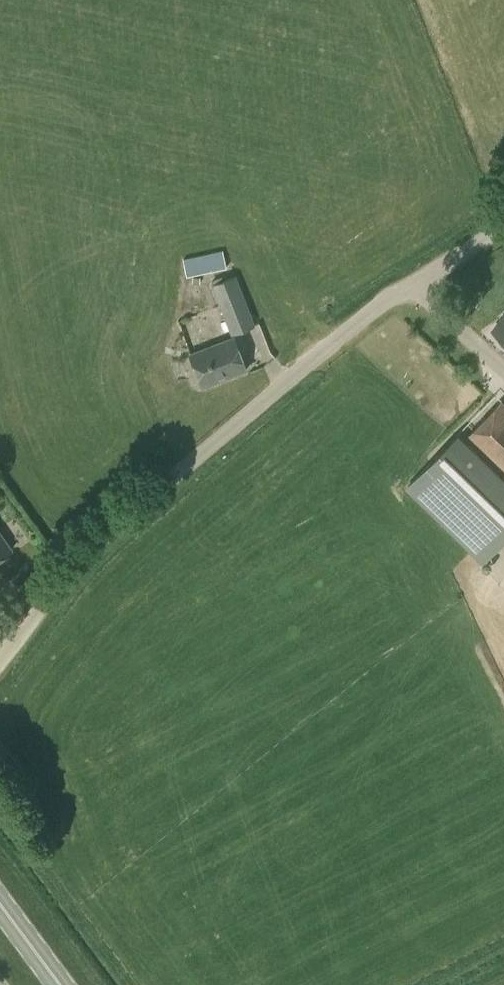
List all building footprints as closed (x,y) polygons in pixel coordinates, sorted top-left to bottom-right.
[(187,276),(227,267),(223,249),(183,258),(187,276)] [(231,335),(255,325),(236,275),(212,284),(231,335)] [(493,328),(503,339),(503,317),(493,328)] [(203,384),(246,368),(235,337),(192,353),(203,384)] [(502,400),(468,436),(503,470),(503,402),(502,400)] [(447,445),(405,488),(483,564),(503,542),(503,501),(447,445)] [(11,549),(0,533),(0,557),(11,549)]
